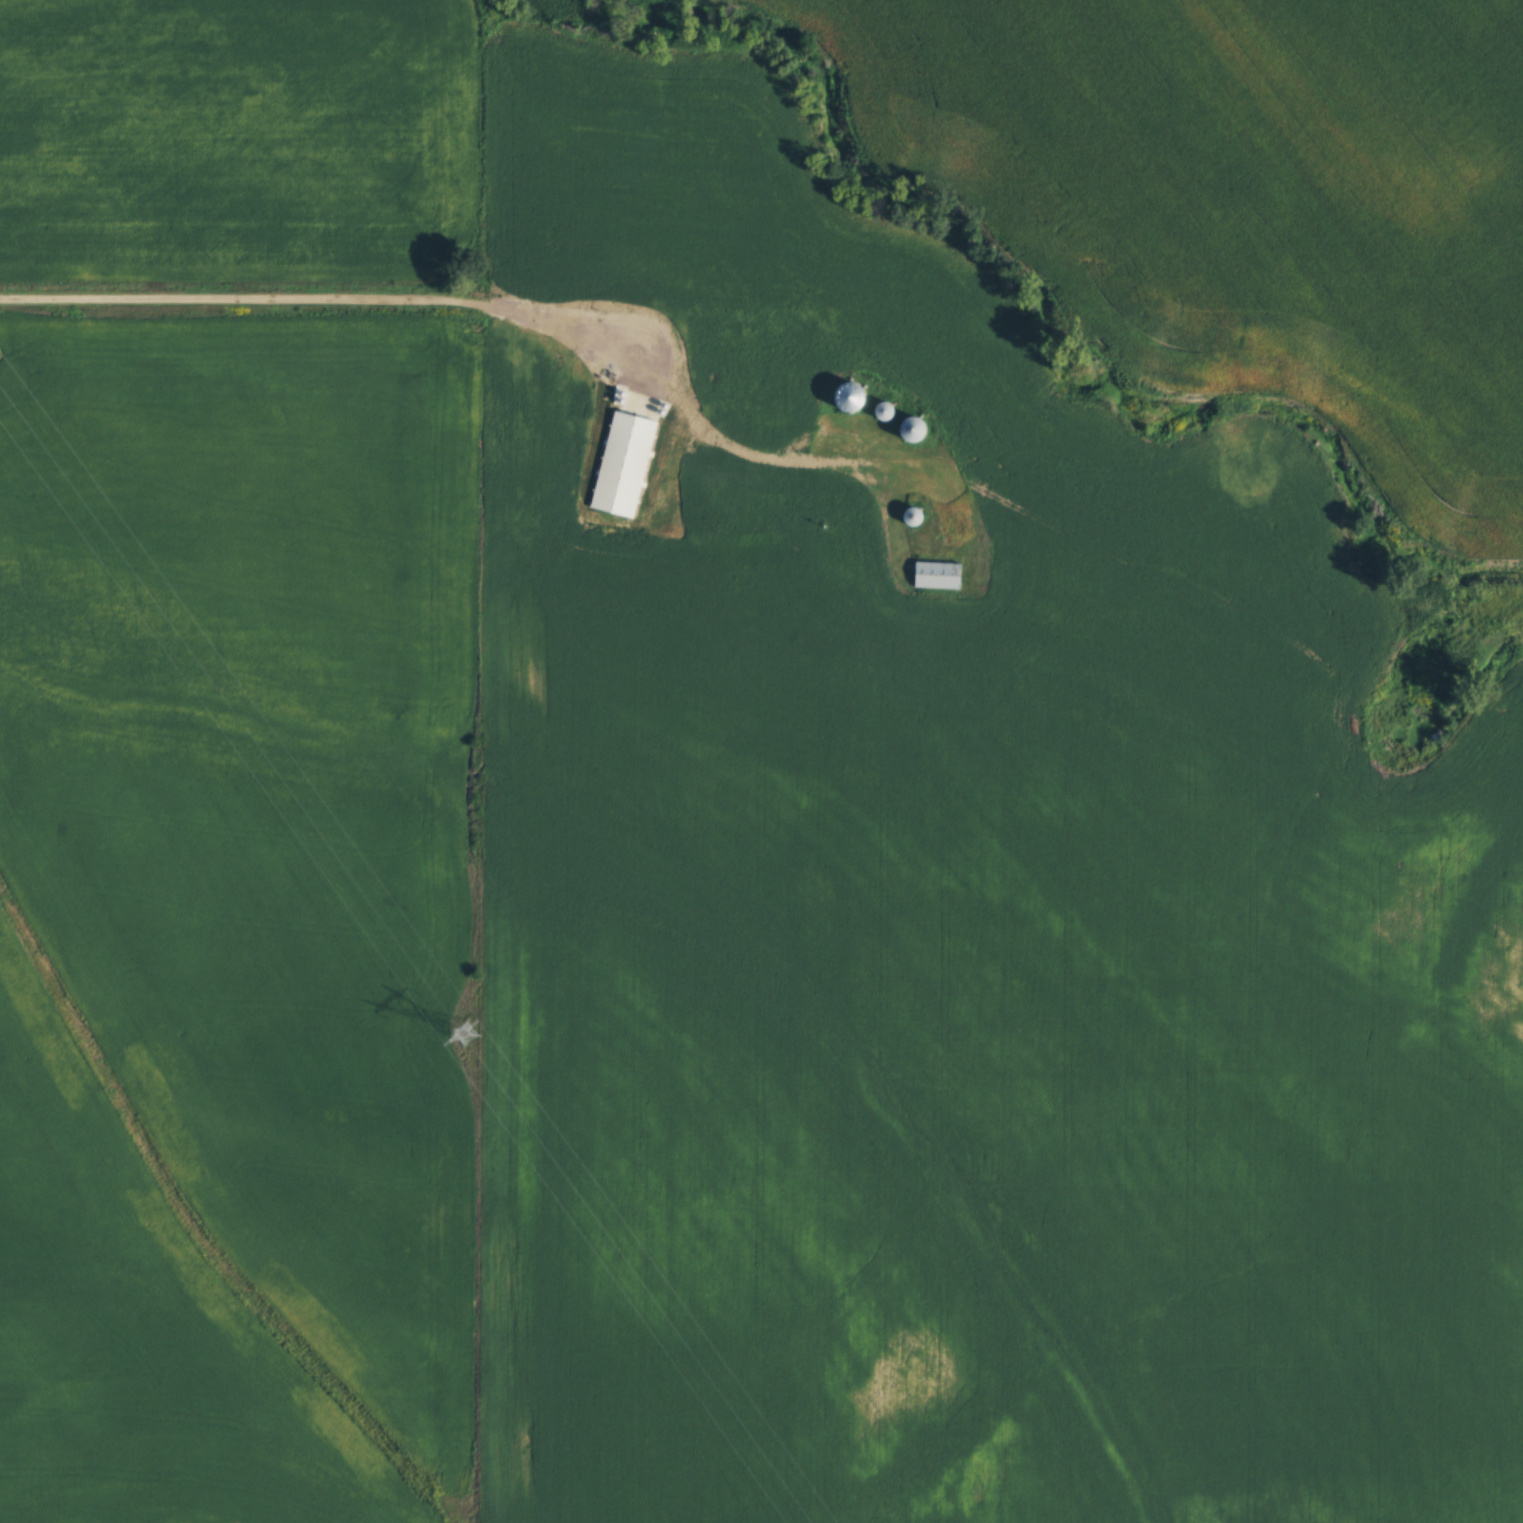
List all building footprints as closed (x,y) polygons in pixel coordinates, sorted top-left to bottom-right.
[(855,409),(860,382),(843,379),(838,405),(855,409)] [(886,420),(891,403),(878,399),(873,416),(886,420)] [(913,440),(922,420),(910,414),(901,435),(913,440)] [(958,586),(958,560),(914,559),(913,585),(958,586)]
